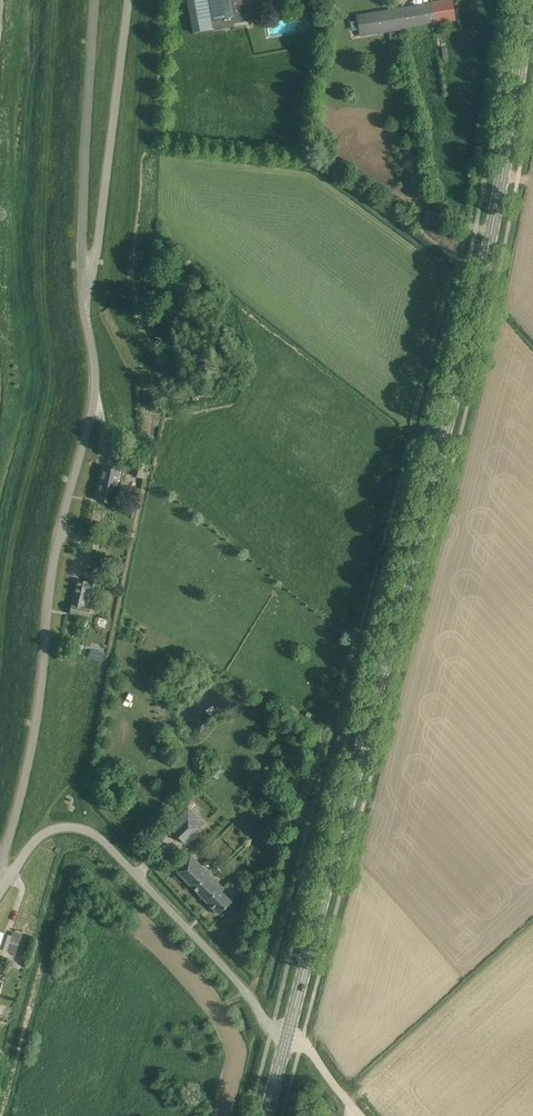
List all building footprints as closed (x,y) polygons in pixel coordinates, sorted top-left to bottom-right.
[(193,31),(193,34),(214,30),(213,28),(242,22),(245,21),(241,0),(187,0),(193,31)] [(431,3),(434,24),(448,22),(454,21),(451,0),(450,0),(445,1),(431,3)] [(395,9),(399,30),(434,24),(431,3),(395,9)] [(379,12),(356,15),(360,36),(382,32),(399,30),(395,9),(379,12)] [(318,30),(316,19),(305,20),(307,32),(318,30)] [(424,211),(421,224),(439,227),(441,214),(424,211)] [(144,463),(135,461),(132,475),(141,477),(144,463)] [(120,470),(115,469),(110,493),(99,491),(103,467),(114,469),(103,467),(97,499),(113,503),(115,492),(119,493),(124,471),(120,470)] [(110,493),(115,469),(114,469),(103,467),(99,491),(110,493)] [(100,535),(91,533),(88,547),(97,549),(100,535)] [(78,580),(70,613),(87,617),(90,607),(84,606),(87,593),(95,595),(98,584),(78,580)] [(90,658),(106,660),(107,651),(91,649),(90,658)] [(182,814),(169,827),(184,843),(200,828),(192,820),(197,816),(189,808),(184,812),(182,814)] [(205,844),(200,849),(205,854),(210,849),(205,844)] [(224,889),(191,855),(184,862),(176,870),(219,914),(227,907),(232,902),(222,892),(224,889)] [(0,947),(0,949),(16,954),(22,935),(12,932),(11,935),(4,933),(0,947)]
